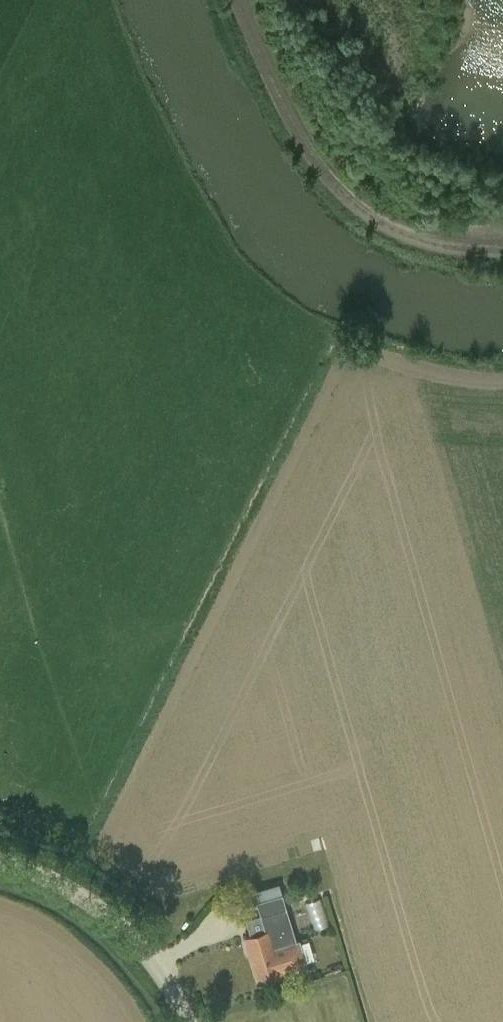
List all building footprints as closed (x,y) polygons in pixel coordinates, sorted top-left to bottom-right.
[(251,937),(245,938),(258,981),(285,973),(284,968),(305,962),(299,941),(296,942),(286,907),(282,894),(258,902),(261,915),(246,919),(251,937)]
